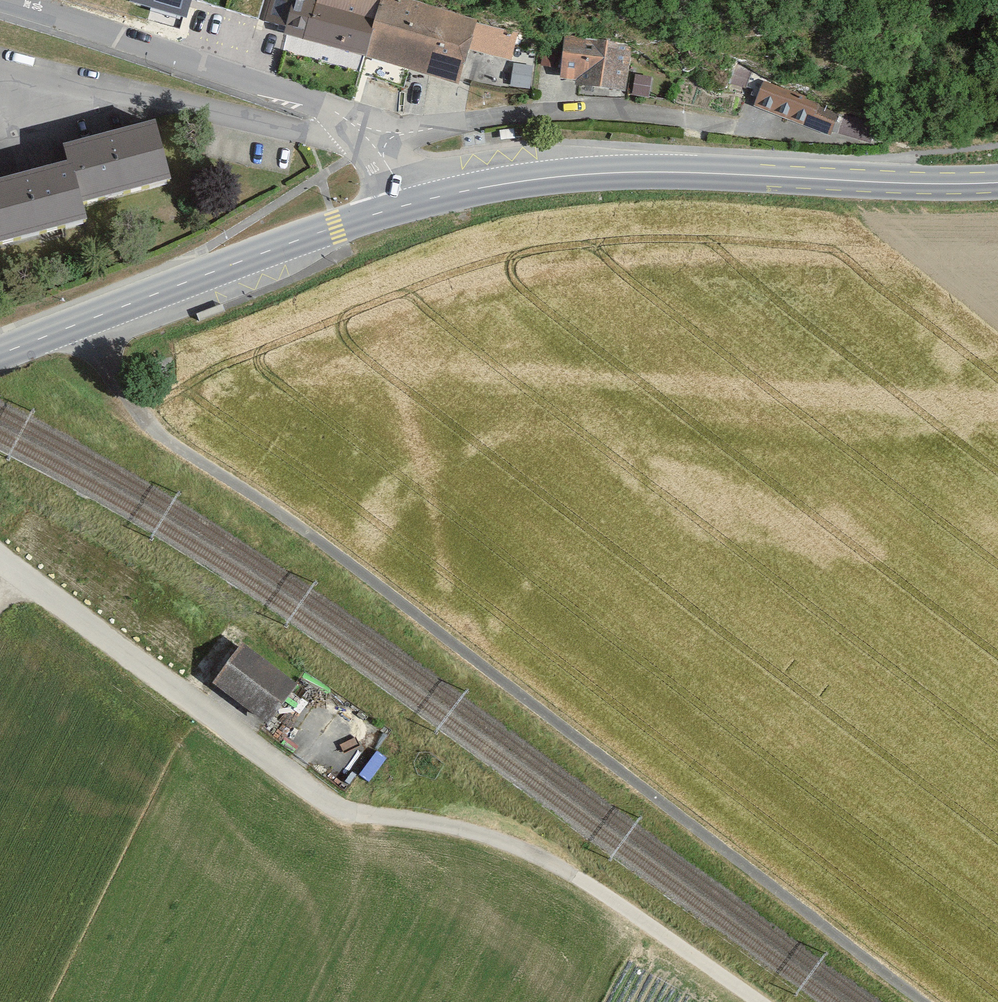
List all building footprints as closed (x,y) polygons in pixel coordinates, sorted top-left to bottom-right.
[(266,45),(455,96),(475,24),(386,0),(326,0),(324,6),(301,0),(278,0),(266,45)] [(481,41),(477,72),(661,99),(667,54),(539,35),(537,49),(481,41)] [(846,110),(756,79),(745,113),(834,143),(846,110)] [(169,126),(80,149),(84,166),(94,205),(183,182),(169,126)] [(0,188),(0,202),(12,249),(100,226),(94,205),(84,166),(0,188)] [(295,687),(246,651),(222,685),(270,720),(295,687)]
